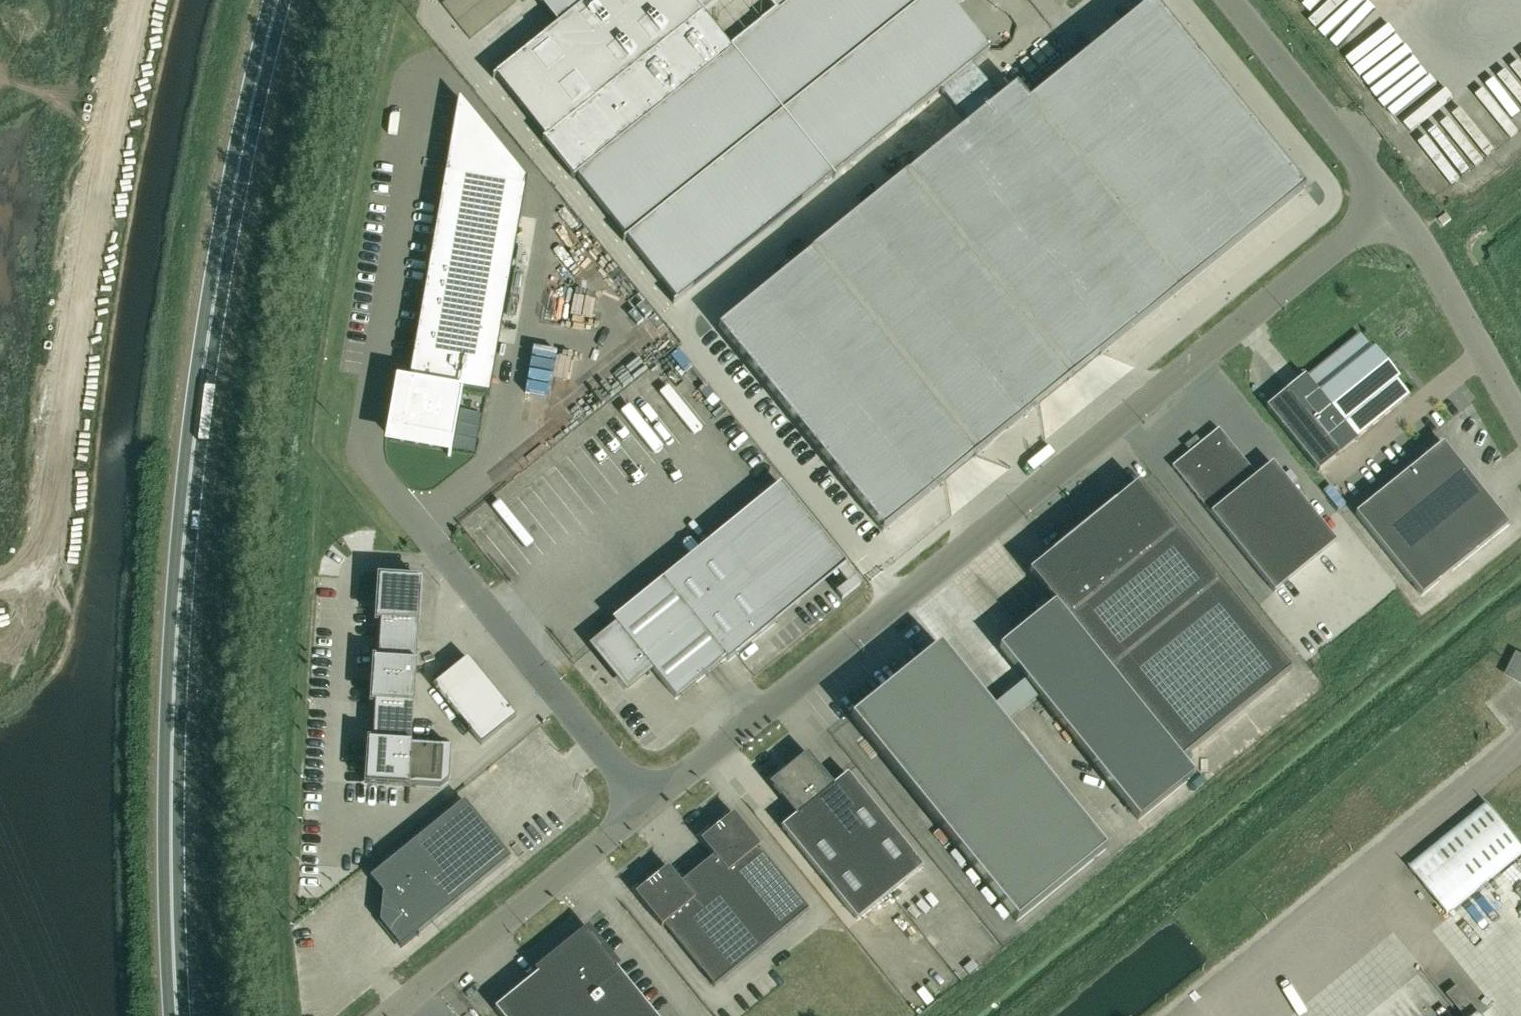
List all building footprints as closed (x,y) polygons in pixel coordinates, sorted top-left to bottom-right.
[(492,78),(493,79),(496,77),(545,138),(542,141),(543,142),(546,139),(576,176),(573,179),(574,180),(576,178),(625,239),(623,241),(624,242),(626,240),(675,301),(673,303),(674,305),(725,263),(939,91),(971,66),(989,51),(948,0),(537,0),(557,25),(554,28),(492,78)] [(1028,103),(1179,291),(1304,189),(1153,2),(1028,103)] [(967,126),(906,175),(1070,379),(1179,291),(1028,103),(1016,88),(999,101),(971,66),(939,91),(967,126)] [(906,175),(811,253),(974,455),(1070,379),(906,175)] [(396,379),(396,381),(402,382),(392,440),(449,450),(448,456),(450,457),(462,391),(489,396),(524,197),(444,183),(409,382),(396,379)] [(974,455),(811,253),(717,328),(880,531),(974,455)] [(1359,338),(1361,336),(1361,335),(1307,379),(1305,376),(1304,376),(1306,379),(1288,394),(1286,391),(1285,392),(1287,395),(1269,410),(1266,407),(1265,408),(1318,473),(1319,472),(1316,469),(1335,454),(1337,457),(1338,456),(1336,453),(1354,438),(1356,441),(1357,440),(1355,437),(1408,394),(1408,393),(1405,395),(1393,380),(1395,378),(1394,377),(1392,379),(1372,354),(1374,352),(1373,351),(1371,353),(1359,338)] [(1257,476),(1219,429),(1201,444),(1196,438),(1185,446),(1190,452),(1172,467),(1274,593),(1336,542),(1272,464),(1257,476)] [(1443,443),(1355,514),(1421,597),(1509,526),(1443,443)] [(1053,554),(1029,574),(1054,605),(1052,606),(1051,607),(1040,616),(1006,644),(999,649),(1025,681),(1038,697),(1138,821),(1194,776),(1181,760),(1290,672),(1138,485),(1114,505),(1053,554)] [(594,647),(607,662),(609,661),(616,670),(615,672),(627,687),(651,668),(676,699),(726,658),(728,662),(736,656),(775,624),(709,542),(662,580),(612,621),(618,628),(594,647)] [(413,705),(416,663),(418,624),(419,624),(422,582),(379,579),(376,621),(381,622),(378,661),(374,661),(371,703),(375,703),(376,703),(413,705)] [(1106,850),(1004,725),(991,709),(966,678),(940,646),(924,659),(851,718),(1017,922),(1106,850)] [(1509,675),(1520,681),(1520,657),(1518,656),(1509,675)] [(433,686),(481,746),(515,718),(467,659),(433,686)] [(410,746),(413,705),(376,703),(375,703),(373,742),(368,742),(366,784),(409,787),(409,786),(441,788),(449,782),(451,748),(410,746)] [(807,754),(783,774),(769,785),(795,817),(782,828),(857,921),(922,868),(847,775),(833,786),(807,754)] [(464,801),(370,878),(383,894),(380,922),(401,948),(511,858),(464,801)] [(1447,913),(1520,853),(1520,844),(1487,803),(1409,867),(1447,913)] [(697,870),(761,949),(808,911),(758,849),(760,847),(733,814),(700,841),(713,857),(697,870)] [(761,949),(697,870),(681,883),(668,867),(635,894),(661,927),(664,926),(714,987),(761,949)] [(987,935),(996,929),(967,894),(959,901),(987,935)] [(879,932),(894,921),(888,912),(872,922),(879,932)] [(500,1015),(655,1015),(614,966),(615,966),(587,932),(540,971),(540,972),(494,1010),(500,1015)] [(1475,1007),(1458,986),(1447,994),(1464,1015),(1465,1015),(1475,1007)]
